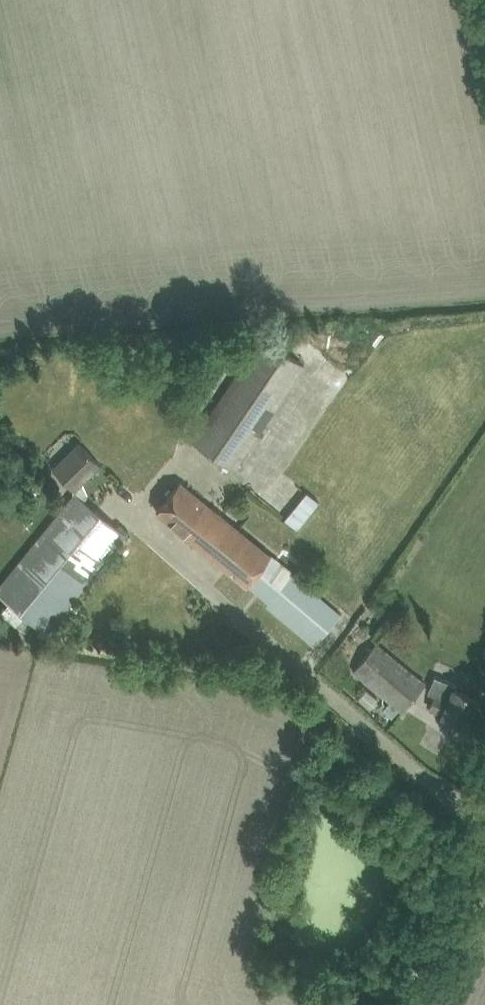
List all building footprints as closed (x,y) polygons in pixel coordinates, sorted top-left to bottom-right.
[(191,438),(233,466),(305,362),(263,333),(191,438)] [(78,441),(53,466),(75,489),(101,464),(78,441)] [(180,482),(170,495),(157,510),(248,584),(271,555),(180,482)] [(24,613),(15,622),(26,631),(35,621),(44,629),(124,531),(74,490),(0,582),(0,593),(24,613)] [(284,516),(297,527),(319,501),(306,490),(284,516)] [(271,555),(248,584),(269,602),(267,604),(315,645),(328,629),(341,613),(294,574),(293,573),(280,589),(268,579),(281,563),(271,555)] [(398,642),(408,630),(397,621),(388,633),(398,642)] [(377,642),(366,654),(354,670),(390,700),(382,710),(391,718),(400,708),(403,710),(426,682),(377,642)] [(429,690),(436,693),(430,708),(467,723),(478,697),(453,687),(455,684),(434,676),(429,690)]
